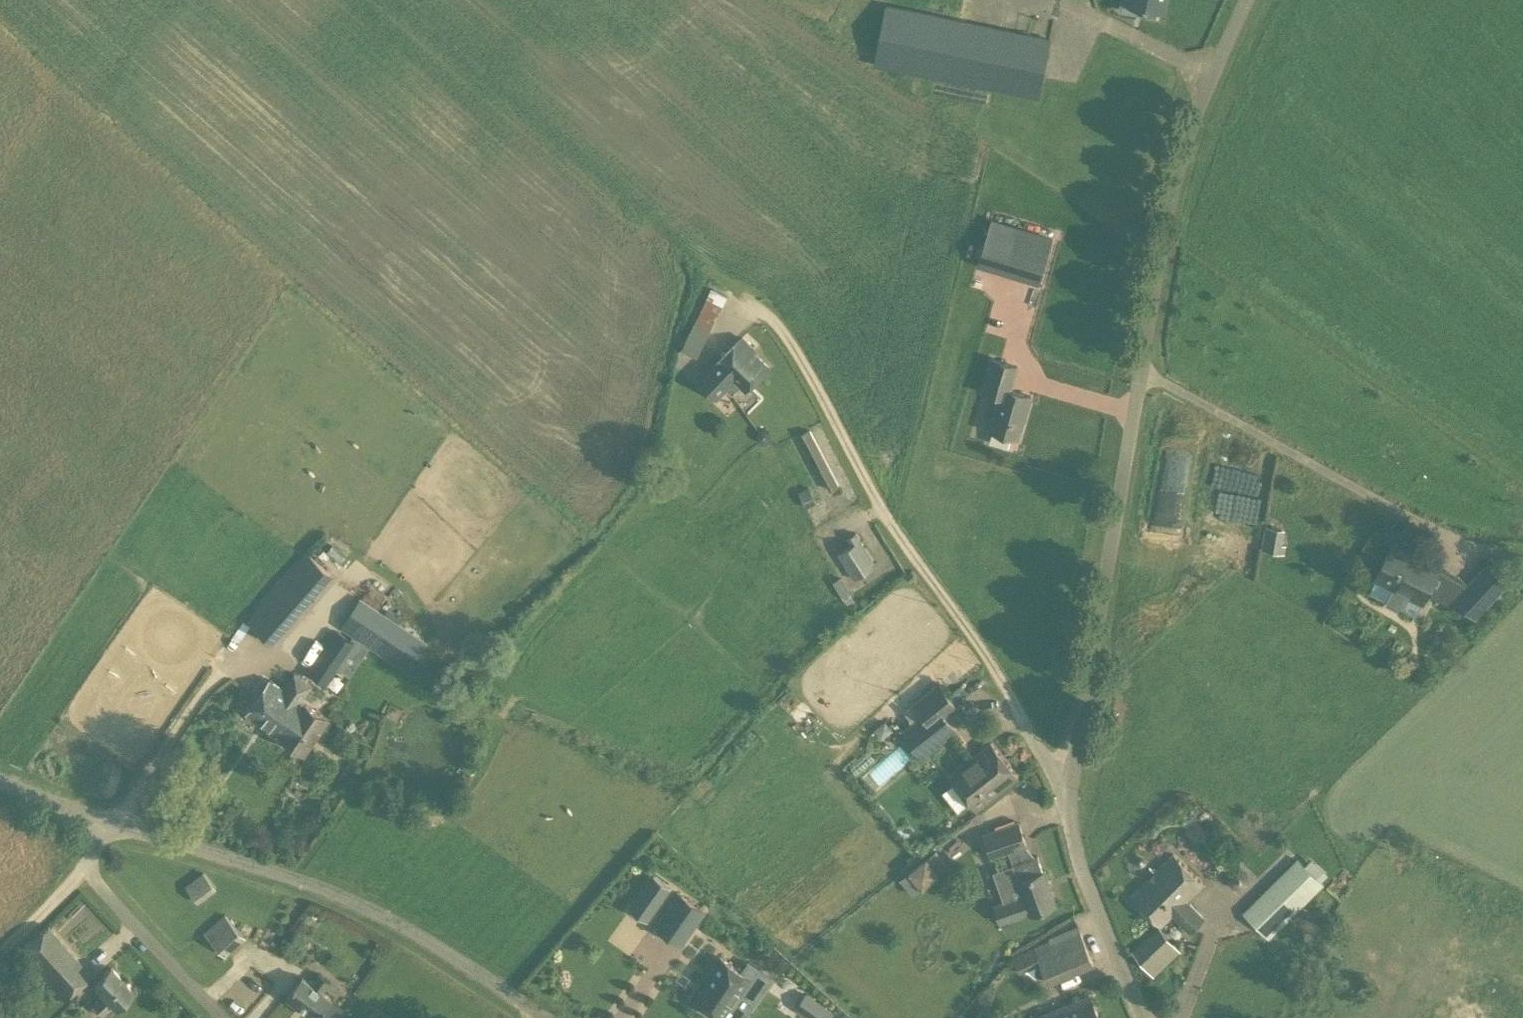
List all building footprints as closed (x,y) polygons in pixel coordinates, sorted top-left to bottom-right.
[(1119,11),(1157,18),(1160,0),(1121,0),(1119,11)] [(886,3),(873,64),(1039,98),(1051,37),(886,3)] [(1039,284),(1054,237),(993,217),(978,265),(1039,284)] [(711,288),(682,350),(695,356),(698,348),(701,350),(728,295),(711,288)] [(716,400),(727,388),(732,394),(741,385),(745,389),(768,365),(753,351),(756,349),(743,337),(698,383),(716,400)] [(1031,396),(1013,390),(1020,365),(991,357),(981,391),(999,397),(989,429),(1018,438),(1031,396)] [(830,490),(839,485),(811,431),(801,436),(830,490)] [(841,456),(832,459),(838,481),(848,478),(841,456)] [(1281,551),(1286,529),(1268,525),(1264,547),(1281,551)] [(838,553),(844,561),(832,569),(838,578),(850,571),(854,578),(875,565),(856,533),(847,538),(851,545),(838,553)] [(1393,542),(1376,577),(1422,600),(1423,601),(1427,593),(1440,567),(1440,566),(1428,560),(1423,568),(1403,558),(1407,549),(1393,542)] [(266,651),(272,644),(276,648),(337,581),(348,568),(323,546),(252,622),(245,631),(266,651)] [(1454,597),(1456,599),(1475,619),(1509,583),(1488,563),(1467,583),(1454,597)] [(851,595),(844,599),(847,602),(848,605),(854,601),(851,595)] [(409,672),(428,642),(361,598),(341,627),(409,672)] [(310,671),(328,683),(355,643),(337,631),(310,671)] [(329,719),(302,701),(314,684),(295,671),(284,688),(270,679),(247,712),(282,736),(281,738),(305,754),(329,719)] [(922,715),(902,731),(915,748),(935,732),(942,741),(956,730),(947,718),(959,708),(939,683),(913,703),(922,715)] [(948,776),(975,810),(1017,777),(991,743),(948,776)] [(1017,881),(1022,894),(993,904),(1000,923),(1028,913),(1029,914),(1055,905),(1044,872),(1043,872),(1037,856),(1029,859),(1024,846),(1027,845),(1018,821),(1016,821),(1014,815),(995,821),(997,828),(985,833),(993,856),(1009,851),(1018,880),(1017,881)] [(935,852),(901,879),(914,895),(948,867),(935,852)] [(1206,917),(1188,899),(1203,884),(1173,855),(1132,897),(1162,926),(1172,915),(1190,933),(1206,917)] [(1325,884),(1297,857),(1290,864),(1295,869),(1285,880),(1280,874),(1242,911),(1269,939),(1325,884)] [(216,890),(204,873),(187,887),(197,903),(216,890)] [(651,873),(628,908),(648,922),(671,886),(651,873)] [(656,927),(682,945),(707,908),(681,890),(656,927)] [(245,939),(224,915),(220,911),(210,919),(215,924),(205,933),(225,955),(245,939)] [(49,925),(19,952),(62,1001),(91,976),(49,925)] [(1181,952),(1158,926),(1132,951),(1154,977),(1181,952)] [(1078,929),(1034,948),(1049,983),(1093,965),(1078,929)] [(714,975),(697,1000),(721,1017),(731,1003),(735,1006),(753,980),(721,957),(710,972),(714,975)] [(93,983),(102,993),(91,1004),(102,1016),(113,1005),(115,1007),(133,991),(111,967),(93,983)] [(311,983),(303,977),(288,998),(315,1017),(317,1017),(332,998),(324,993),(331,984),(317,974),(311,983)] [(795,1008),(809,1017),(828,1017),(832,1012),(805,993),(795,1008)] [(1089,995),(1040,1015),(1033,1017),(1098,1017),(1089,995)]
